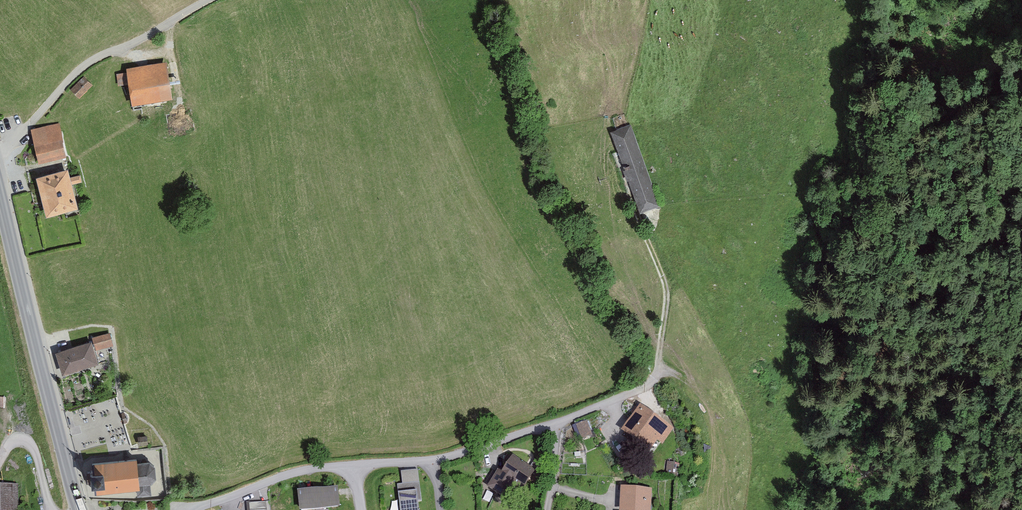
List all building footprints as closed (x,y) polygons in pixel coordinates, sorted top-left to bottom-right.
[(172,100),(166,62),(128,69),(134,106),(172,100)] [(92,87),(83,78),(70,90),(79,99),(92,87)] [(66,157),(58,124),(31,130),(39,164),(66,157)] [(660,206),(629,126),(610,133),(641,213),(660,206)] [(70,177),(68,169),(37,178),(48,218),(79,209),(72,185),(81,182),(79,175),(70,177)] [(109,334),(93,338),(96,350),(112,346),(109,334)] [(64,375),(98,365),(92,342),(57,352),(64,375)] [(673,429),(641,408),(624,434),(652,453),(658,444),(661,446),(673,429)] [(576,427),(581,442),(591,438),(586,423),(576,427)] [(137,457),(95,458),(96,490),(141,489),(141,484),(154,484),(153,477),(153,466),(153,460),(137,461),(137,457)] [(536,473),(513,459),(504,474),(499,471),(487,490),(508,502),(515,489),(523,494),(536,473)] [(676,476),(677,463),(665,463),(665,475),(676,476)] [(418,484),(396,486),(398,504),(400,504),(401,509),(419,509),(418,502),(420,502),(418,484)] [(16,485),(0,486),(0,509),(17,509),(16,485)] [(339,506),(337,486),(300,489),(301,509),(339,506)] [(651,491),(621,490),(620,509),(650,509),(651,491)] [(249,502),(250,509),(267,509),(266,501),(249,502)]
